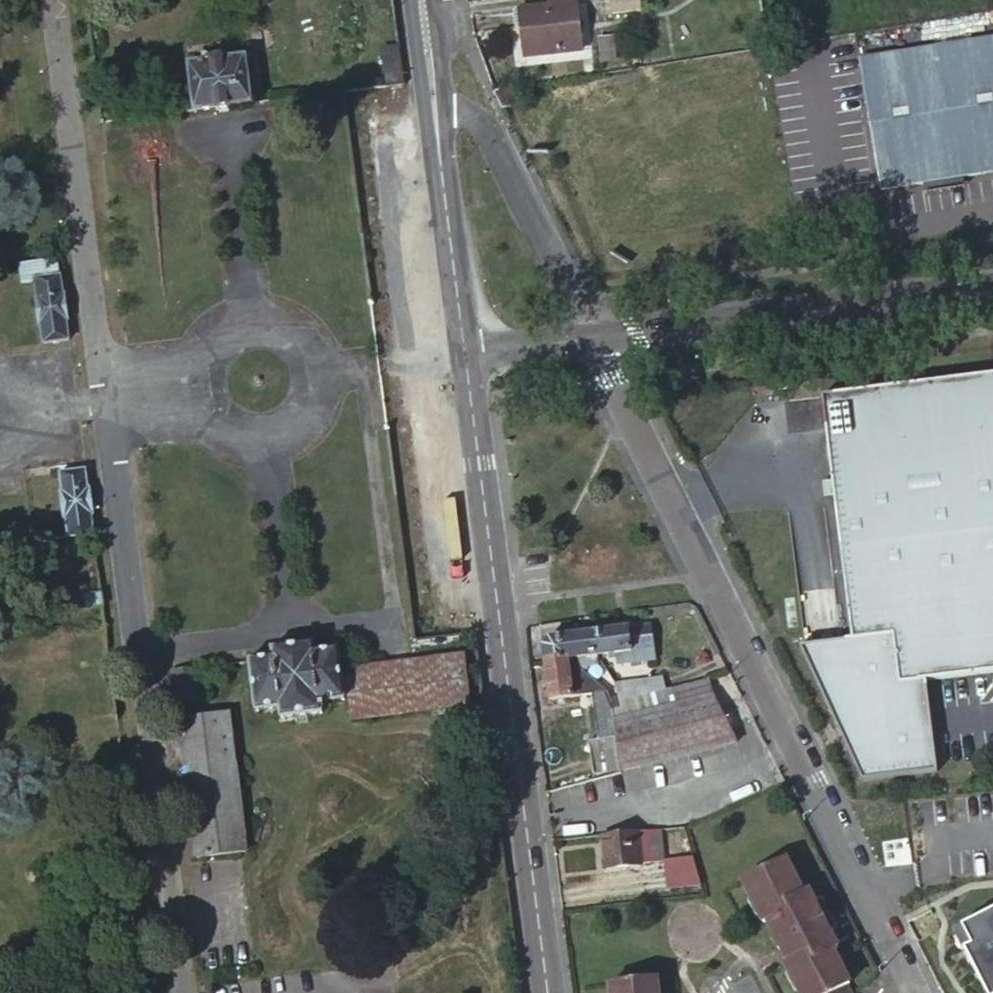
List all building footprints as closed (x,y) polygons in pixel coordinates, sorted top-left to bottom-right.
[(609,11),(640,10),(640,0),(609,0),(609,11)] [(586,49),(579,5),(524,13),(526,28),(530,58),(586,49)] [(861,61),(883,190),(926,183),(965,176),(992,171),(992,38),(861,61)] [(192,111),(250,104),(244,57),(186,64),(192,111)] [(390,86),(403,84),(400,62),(383,65),(386,87),(390,86)] [(524,105),(521,86),(494,90),(502,108),(524,105)] [(965,176),(926,183),(928,193),(967,186),(965,176)] [(42,334),(68,330),(64,304),(68,303),(65,285),(62,285),(58,251),(31,254),(34,272),(36,288),(32,289),(35,308),(38,307),(42,334)] [(31,254),(19,256),(21,274),(34,272),(31,254)] [(814,395),(843,611),(791,616),(869,776),(945,767),(944,761),(932,676),(992,667),(992,371),(814,395)] [(67,530),(92,527),(90,504),(96,502),(93,480),(88,481),(85,461),(59,464),(61,484),(57,485),(59,508),(64,508),(67,530)] [(653,646),(649,623),(591,632),(594,655),(600,654),(619,652),(638,649),(640,659),(649,658),(647,647),(653,646)] [(600,665),(594,655),(591,632),(548,638),(543,647),(546,663),(571,660),(579,668),(600,665)] [(345,700),(342,671),(339,651),(315,654),(315,646),(274,651),(275,659),(251,662),(257,710),(280,707),(282,718),(324,713),(323,703),(345,700)] [(638,649),(619,652),(620,662),(640,659),(638,649)] [(463,655),(342,671),(345,700),(352,699),(354,720),(470,705),(463,655)] [(615,720),(614,709),(613,702),(579,668),(571,660),(546,663),(551,701),(594,695),(599,740),(589,741),(593,773),(620,771),(615,720)] [(600,665),(579,668),(613,702),(611,684),(600,665)] [(660,678),(631,682),(634,707),(648,705),(646,695),(651,694),(662,691),(660,678)] [(712,694),(705,680),(662,691),(651,694),(655,710),(712,694)] [(614,709),(634,707),(631,682),(617,684),(611,684),(613,702),(614,709)] [(736,742),(712,694),(655,710),(615,720),(620,771),(620,772),(736,742)] [(200,716),(180,719),(199,858),(233,853),(248,851),(230,712),(200,716)] [(659,829),(647,831),(650,861),(663,861),(659,829)] [(641,862),(650,861),(647,831),(601,837),(605,869),(641,865),(641,862)] [(845,984),(849,982),(833,949),(837,947),(830,930),(816,903),(808,887),(801,891),(785,857),(742,878),(751,897),(754,896),(761,911),(758,913),(762,921),(766,919),(773,915),(794,958),(787,962),(785,962),(789,971),(792,969),(800,985),(797,987),(800,992),(850,992),(845,984)] [(703,888),(694,859),(664,862),(668,892),(703,888)] [(761,911),(754,896),(751,897),(747,899),(755,914),(758,913),(761,911)] [(821,900),(816,903),(830,930),(835,928),(821,900)] [(961,921),(970,939),(963,943),(988,992),(992,991),(992,905),(961,921)] [(766,919),(787,962),(794,958),(773,915),(766,919)] [(800,985),(792,969),(789,971),(785,973),(793,988),(797,987),(800,985)] [(657,980),(609,986),(610,992),(658,992),(657,980)]
